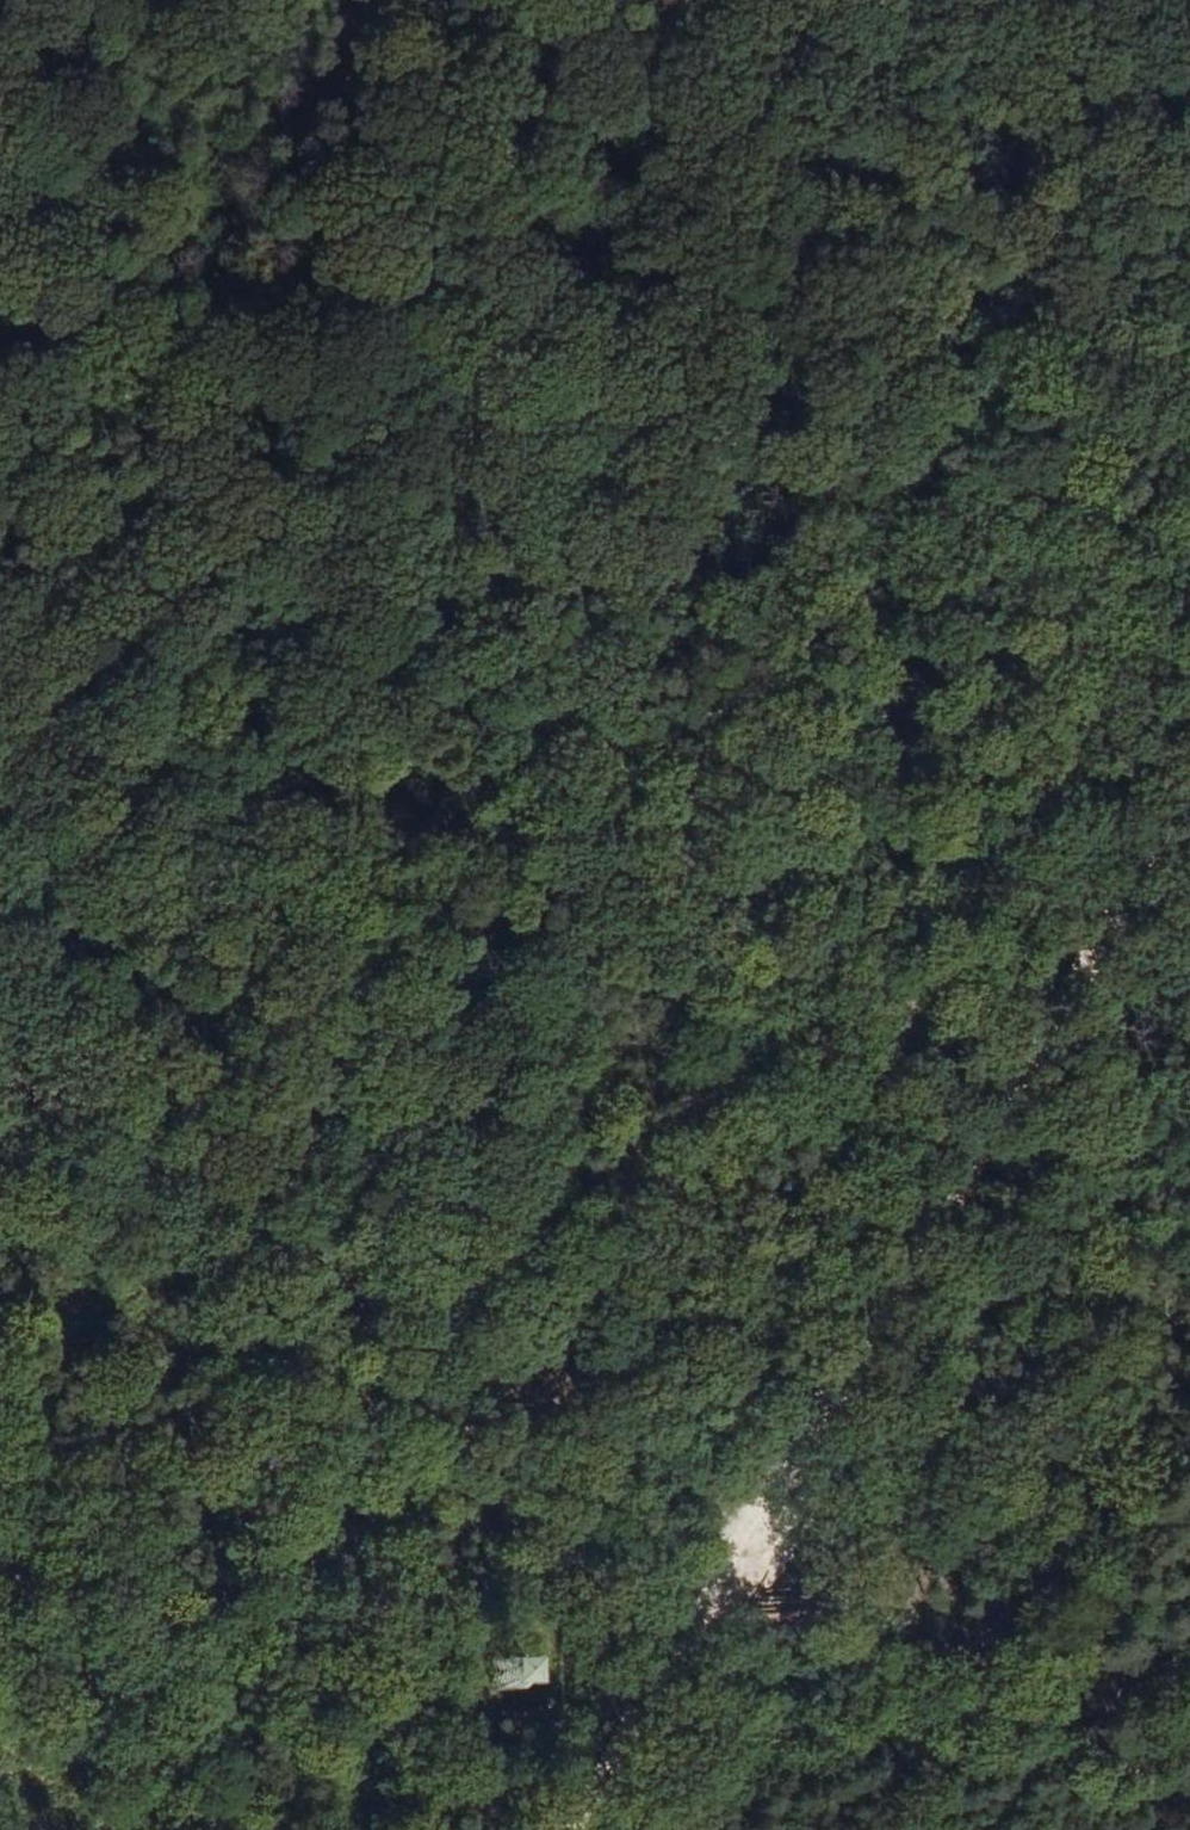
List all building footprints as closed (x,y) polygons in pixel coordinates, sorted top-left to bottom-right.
[(523,1657),(491,1657),(491,1688),(523,1688),(523,1657)]
